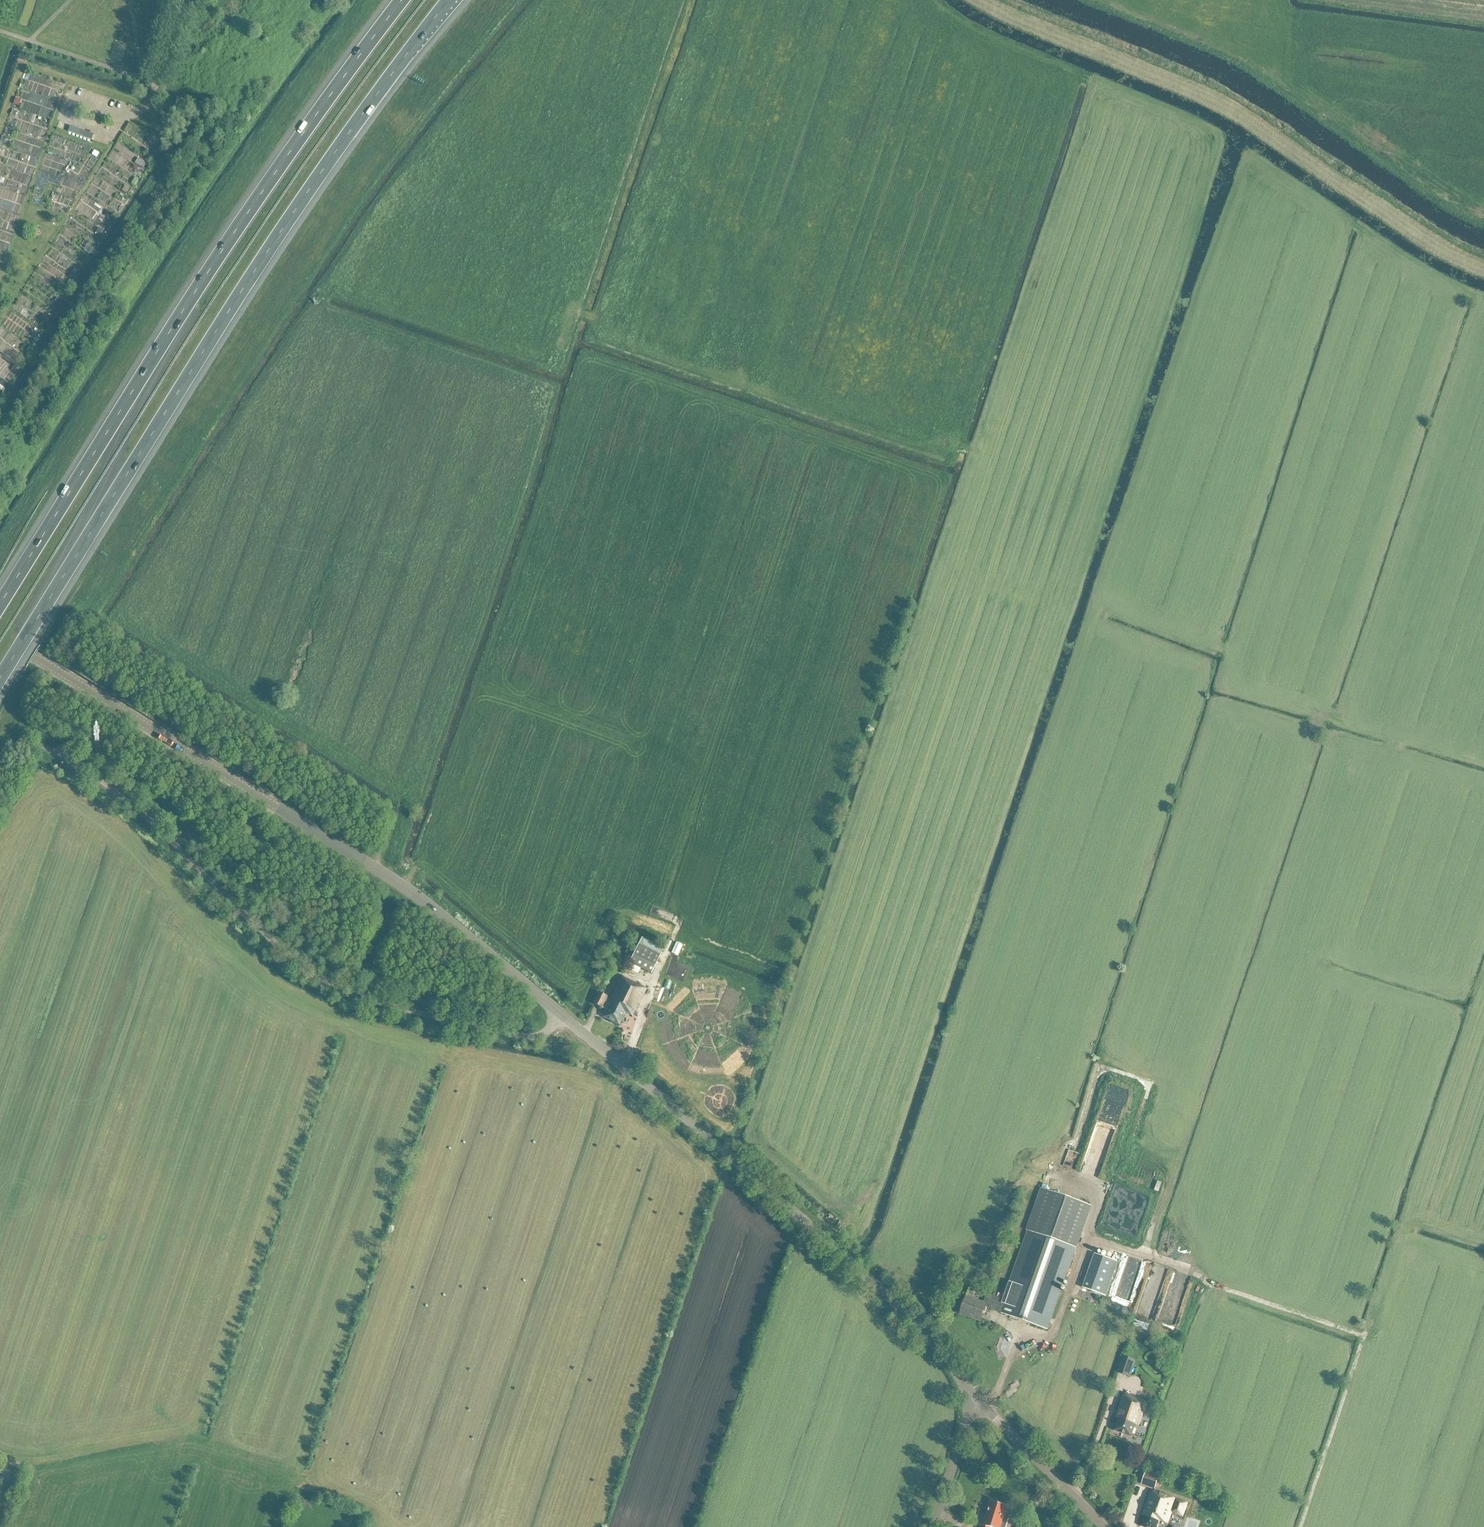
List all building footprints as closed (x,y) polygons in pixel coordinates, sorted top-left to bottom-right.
[(93,135),(70,127),(68,132),(91,140),(93,135)] [(155,147),(161,139),(152,133),(146,142),(155,147)] [(141,168),(144,163),(139,159),(135,164),(141,168)] [(50,206),(52,197),(36,194),(34,203),(50,206)] [(46,324),(50,319),(44,315),(41,321),(46,324)] [(9,384),(3,380),(0,385),(0,386),(6,390),(9,384)] [(92,734),(87,731),(82,740),(87,743),(92,734)] [(683,947),(677,944),(673,951),(680,954),(683,947)] [(651,974),(660,956),(638,945),(629,963),(651,974)] [(632,1016),(646,989),(621,977),(611,999),(599,993),(594,1004),(601,1008),(604,1002),(608,1004),(609,1005),(603,1018),(619,1025),(625,1013),(632,1016)] [(1047,1329),(1076,1248),(1091,1206),(1043,1189),(1004,1300),(987,1294),(984,1303),(967,1297),(961,1314),(980,1321),(985,1307),(999,1312),(1047,1329)] [(1106,1296),(1118,1262),(1095,1254),(1083,1288),(1106,1296)] [(1146,1339),(1148,1334),(1135,1329),(1132,1334),(1146,1339)] [(1130,1378),(1135,1361),(1123,1357),(1117,1374),(1130,1378)] [(1139,1426),(1147,1403),(1140,1401),(1140,1399),(1124,1393),(1116,1418),(1118,1419),(1114,1431),(1131,1437),(1136,1425),(1139,1426)] [(1158,1489),(1163,1478),(1159,1476),(1160,1476),(1146,1471),(1141,1485),(1155,1490),(1155,1488),(1158,1489)] [(1151,1491),(1145,1509),(1147,1510),(1141,1526),(1143,1526),(1157,1526),(1159,1520),(1167,1523),(1170,1516),(1171,1512),(1182,1517),(1187,1503),(1151,1491)] [(991,1501),(984,1525),(983,1526),(1001,1526),(1006,1526),(1009,1518),(1004,1516),(1007,1506),(991,1501)]
